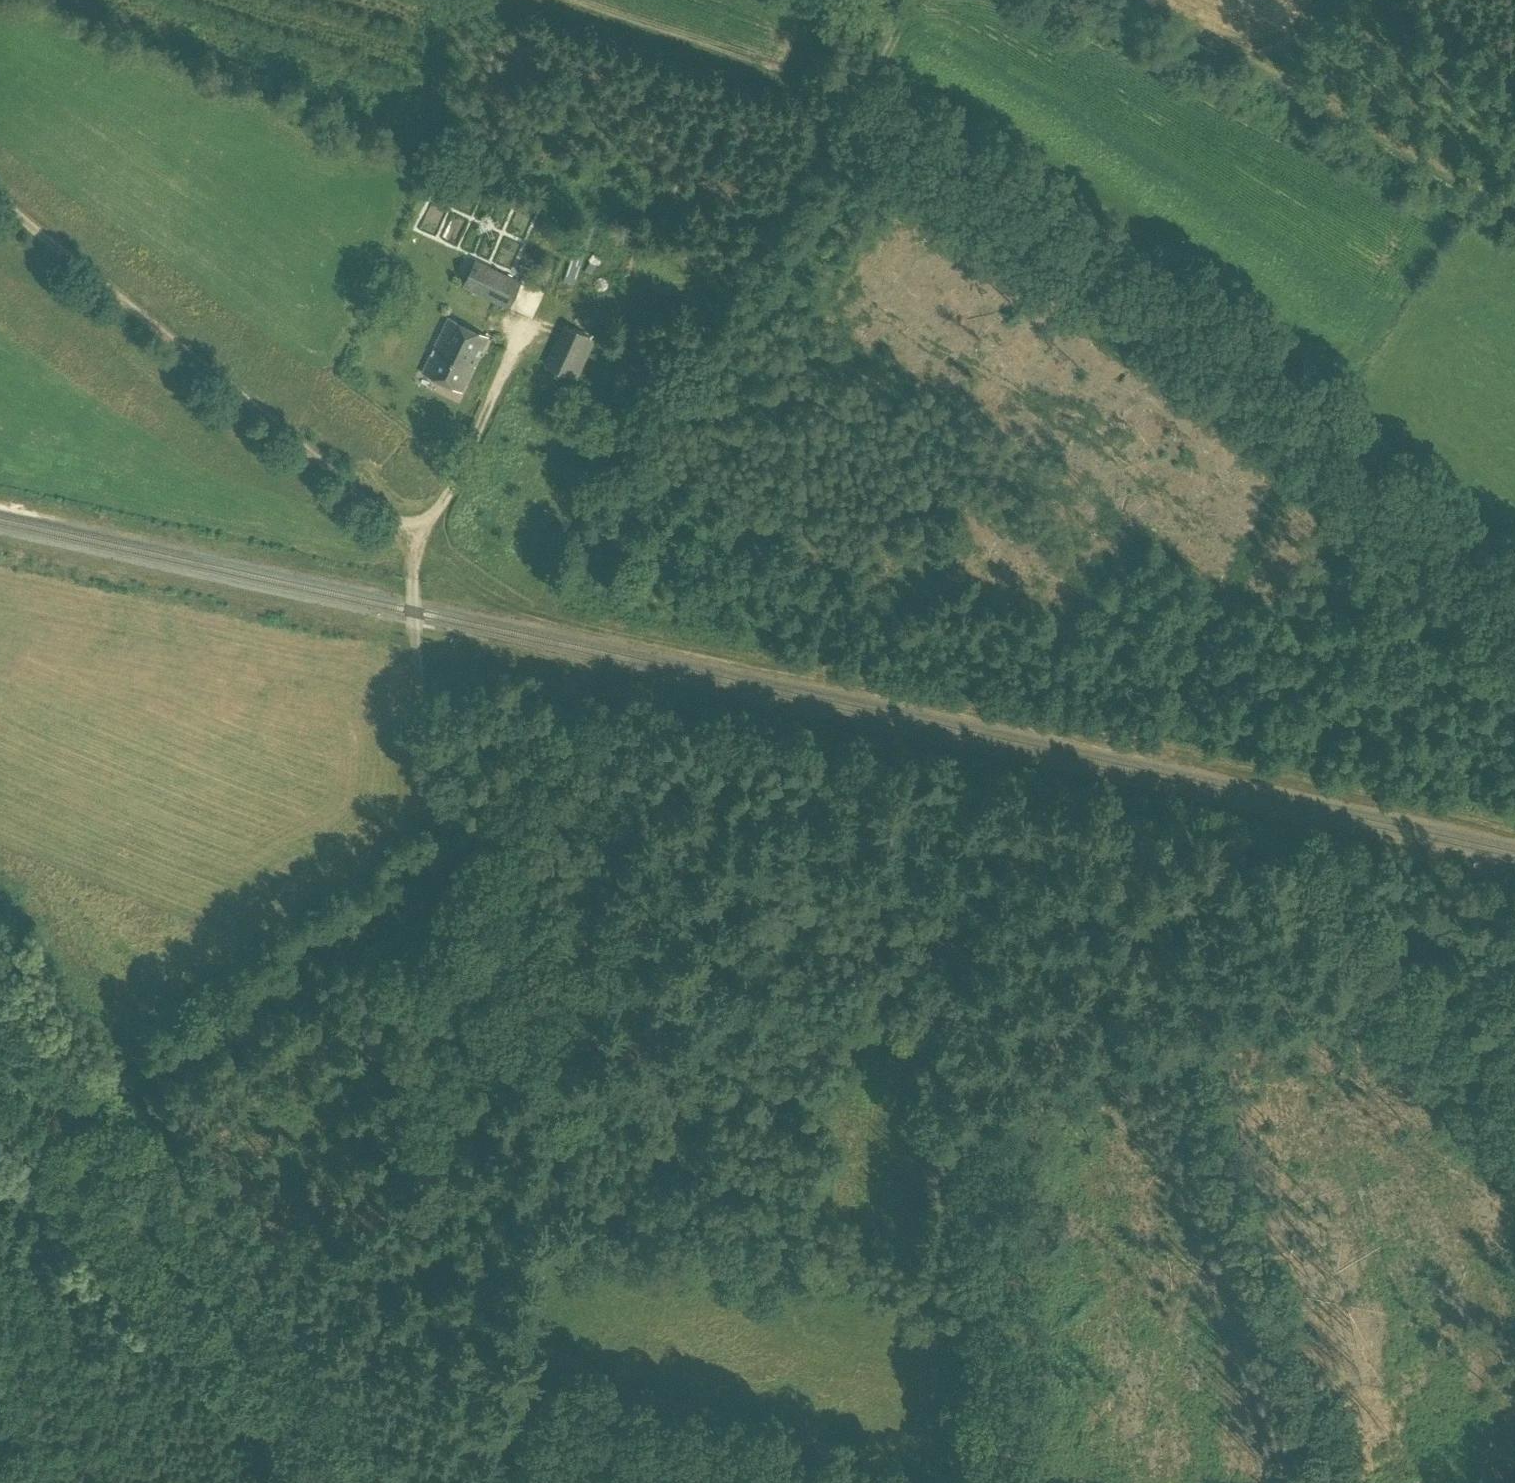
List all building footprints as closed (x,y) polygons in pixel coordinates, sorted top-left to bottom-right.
[(507,308),(520,281),(475,260),(462,287),(507,308)] [(529,266),(520,263),(516,271),(525,275),(529,266)] [(461,392),(488,338),(449,319),(423,373),(461,392)]
